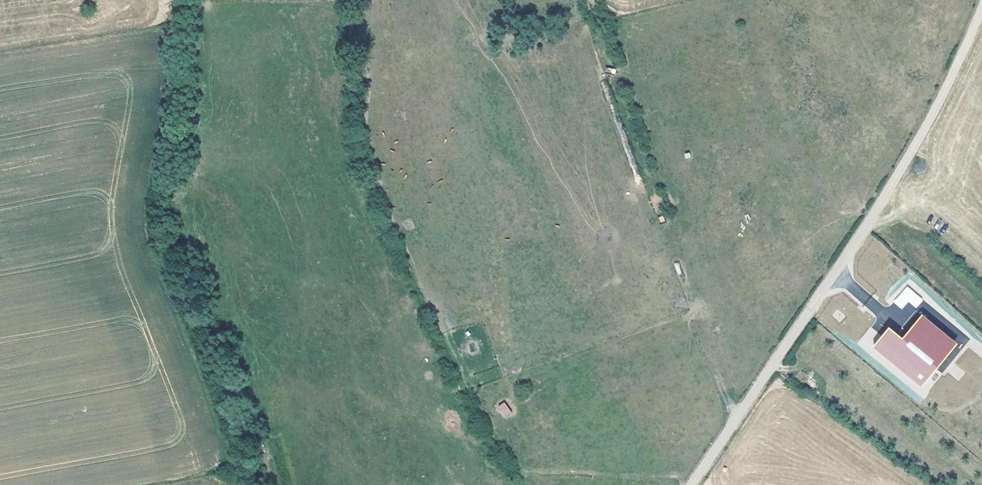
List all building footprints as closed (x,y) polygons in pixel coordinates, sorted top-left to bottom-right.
[(945,359),(957,342),(921,314),(902,338),(888,327),(872,348),(902,371),(897,377),(923,398),(950,363),(945,359)] [(496,407),(504,418),(512,413),(504,402),(496,407)]
